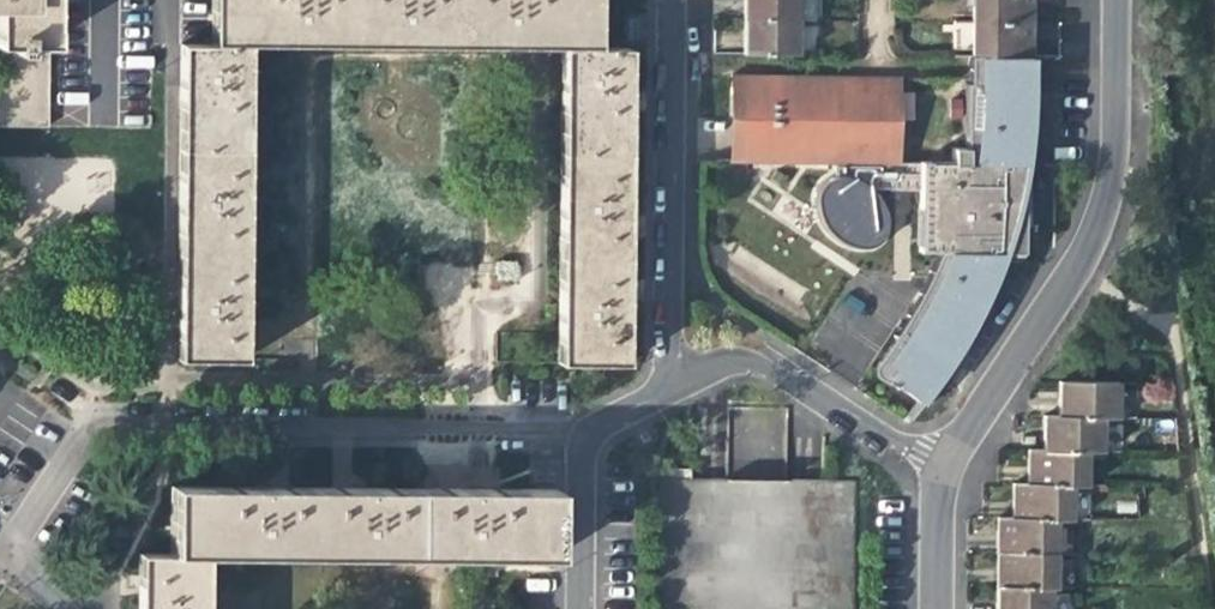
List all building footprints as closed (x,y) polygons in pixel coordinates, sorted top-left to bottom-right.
[(46,82),(44,0),(0,0),(0,83),(46,82)] [(205,44),(244,44),(327,44),(328,0),(205,0),(205,44)] [(327,44),(468,45),(468,0),(328,0),(327,44)] [(468,45),(508,45),(553,46),(590,46),(590,0),(468,0),(468,45)] [(738,16),(790,16),(790,0),(738,0),(738,16)] [(819,0),(804,0),(805,23),(820,22),(819,0)] [(966,18),(1023,18),(1023,0),(966,0),(966,18)] [(790,16),(738,16),(738,34),(738,49),(789,50),(790,16)] [(1023,18),(966,18),(967,51),(1023,52),(1023,35),(1023,18)] [(205,44),(176,44),(176,174),(243,174),(244,44),(205,44)] [(621,101),(621,46),(590,46),(553,46),(553,163),(621,163),(621,101)] [(882,73),(737,72),(737,140),(737,157),(829,158),(831,171),(820,176),(812,182),(808,192),(808,205),(820,228),(837,241),(861,246),(877,240),(885,226),(885,213),(881,201),(870,186),(913,186),(913,213),(913,247),(933,247),(943,247),(941,253),(938,262),(935,272),(931,282),(927,291),(922,300),(915,312),(908,325),(900,337),(892,349),(883,360),(890,365),(884,374),(897,382),(916,398),(929,380),(947,353),(962,329),(975,304),(986,279),(994,254),(991,254),(991,248),(1017,248),(1018,169),(1010,169),(1010,158),(1018,158),(1022,125),(1023,52),(967,51),(964,51),(964,78),(958,78),(958,143),(946,143),(946,158),(894,158),(882,158),(882,73)] [(737,140),(737,72),(724,72),(724,157),(737,157),(737,140)] [(882,158),(894,158),(895,73),(882,73),(882,158)] [(0,157),(0,218),(113,218),(114,157),(0,157)] [(1018,169),(1018,158),(1010,158),(1010,169),(1018,169)] [(621,211),(621,163),(553,163),(553,265),(621,265),(621,211)] [(243,174),(176,174),(175,272),(243,272),(243,174)] [(943,247),(933,247),(927,264),(915,292),(890,333),(871,358),(870,361),(870,368),(872,372),(897,382),(884,374),(890,365),(883,360),(892,349),(900,337),(908,325),(915,312),(922,300),(927,291),(931,282),(935,272),(938,262),(941,253),(943,247)] [(621,320),(621,265),(553,265),(553,362),(621,362),(621,320)] [(243,272),(175,272),(175,362),(243,362),(243,272)] [(1053,409),(1053,426),(1090,427),(1106,427),(1106,393),(1053,392),(1053,409)] [(1039,444),(1038,461),(1076,461),(1089,462),(1090,427),(1053,426),(1039,425),(1039,444)] [(1023,478),(1023,494),(1061,495),(1075,495),(1076,461),(1038,461),(1023,461),(1023,478)] [(853,508),(852,482),(755,483),(755,492),(779,492),(779,509),(853,508)] [(1007,512),(1007,528),(1050,529),(1060,529),(1061,495),(1023,494),(1008,494),(1007,512)] [(224,517),(162,514),(164,575),(164,584),(199,584),(272,585),(272,519),(224,517)] [(352,519),(280,516),(281,587),(402,586),(400,521),(352,519)] [(467,521),(408,520),(410,586),(548,589),(549,523),(467,521)] [(781,602),(781,561),(748,561),(741,543),(716,543),(707,521),(665,521),(665,547),(681,587),(659,596),(685,605),(687,608),(698,608),(698,606),(712,600),(712,608),(764,608),(781,602)] [(991,544),(991,561),(1050,562),(1050,529),(1007,528),(992,528),(991,544)] [(852,547),(835,541),(810,608),(852,608),(852,547)] [(1049,595),(1050,562),(991,561),(991,576),(991,594),(1045,595),(1049,595)] [(134,574),(134,607),(134,608),(198,608),(199,584),(164,584),(164,575),(134,574)] [(1045,595),(991,594),(991,608),(1044,608),(1045,595)]
